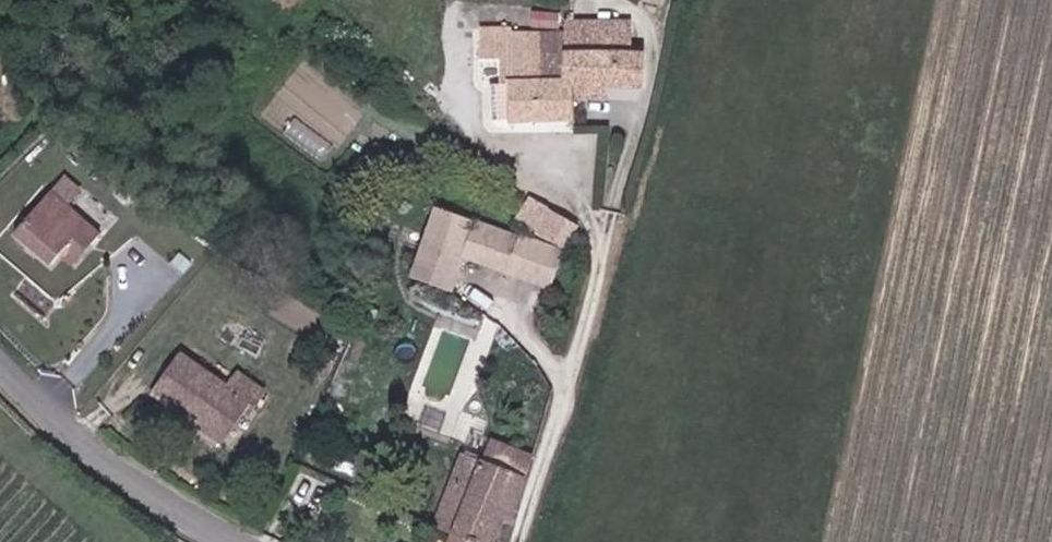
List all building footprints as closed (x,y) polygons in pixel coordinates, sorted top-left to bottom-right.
[(634,30),(512,34),(513,30),(484,30),(484,60),(503,59),(504,83),(512,84),(511,126),(577,121),(576,85),(646,87),(645,60),(634,60),(634,30)] [(490,84),(490,127),(508,126),(508,85),(490,84)] [(53,269),(80,240),(81,240),(90,228),(57,196),(19,236),(53,269)] [(530,199),(517,223),(535,234),(548,211),(530,199)] [(565,253),(578,228),(548,211),(535,234),(565,253)] [(459,262),(484,271),(496,237),(433,214),(407,284),(446,297),(459,262)] [(104,241),(90,228),(81,240),(94,252),(104,241)] [(496,237),(484,271),(489,273),(501,239),(496,237)] [(504,278),(516,244),(501,239),(489,273),(504,278)] [(81,240),(67,261),(79,270),(94,252),(81,240)] [(543,293),(556,259),(516,244),(504,278),(543,293)] [(224,387),(180,357),(151,393),(182,417),(187,410),(216,433),(227,419),(235,426),(250,408),(254,411),(263,399),(234,376),(224,387)] [(187,410),(182,417),(219,446),(235,426),(227,419),(216,433),(187,410)] [(468,445),(486,453),(527,470),(531,459),(471,436),(468,445)] [(464,456),(482,464),(486,453),(468,445),(464,456)] [(523,480),(527,470),(486,453),(482,464),(523,480)] [(464,456),(438,526),(457,534),(482,464),(464,456)] [(457,534),(476,541),(495,541),(503,523),(514,526),(526,481),(523,480),(482,464),(457,534)]
